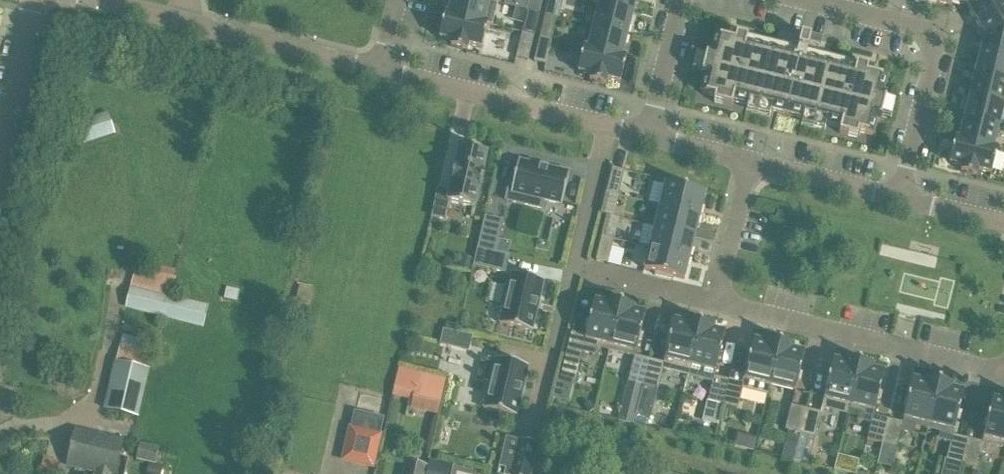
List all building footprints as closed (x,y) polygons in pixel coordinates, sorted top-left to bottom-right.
[(446,13),(488,24),(488,23),(494,24),(499,3),(491,0),(489,0),(452,0),(449,13),(446,13)] [(539,0),(528,0),(526,10),(527,10),(527,11),(539,14),(543,1),(539,0)] [(545,15),(557,18),(559,18),(563,0),(549,0),(545,15)] [(632,15),(636,0),(600,0),(598,7),(632,15)] [(1003,3),(1003,0),(971,0),(967,5),(976,20),(1003,3)] [(976,20),(985,35),(1003,32),(1003,3),(976,20)] [(593,27),(627,35),(632,15),(598,7),(593,27)] [(527,11),(522,32),(534,35),(539,14),(527,11)] [(488,24),(446,13),(440,38),(452,41),(451,46),(468,50),(469,45),(482,48),(488,24)] [(557,18),(545,15),(540,37),(552,40),(557,18)] [(584,47),(626,58),(626,57),(622,56),(627,35),(593,27),(588,48),(584,47)] [(534,35),(522,32),(516,57),(528,60),(534,35)] [(1003,62),(1003,32),(985,35),(980,56),(1003,62)] [(770,110),(771,111),(803,118),(804,113),(827,119),(826,124),(841,127),(839,133),(857,137),(859,132),(873,135),(876,121),(880,122),(887,94),(883,93),(887,78),(867,73),(868,67),(857,64),(855,70),(817,61),(819,55),(808,52),(812,37),(802,35),(797,56),(746,44),(748,38),(736,35),(735,41),(715,36),(712,51),(708,50),(701,78),(705,79),(701,93),(715,97),(714,102),(732,107),(733,101),(748,105),(749,100),(772,105),(770,110)] [(552,40),(540,37),(534,61),(546,64),(552,40)] [(626,58),(584,47),(578,72),(591,75),(590,80),(606,84),(607,79),(620,82),(626,58)] [(1003,84),(1003,62),(980,56),(975,77),(1003,84)] [(1003,106),(1003,84),(975,77),(970,98),(1003,106)] [(999,126),(1003,106),(970,98),(965,118),(999,126)] [(85,144),(115,134),(108,112),(78,122),(85,144)] [(956,139),(998,149),(998,148),(994,147),(999,126),(965,118),(960,139),(956,138),(956,139)] [(998,149),(956,139),(950,163),(962,166),(961,171),(978,175),(979,170),(992,173),(998,149)] [(438,189),(432,216),(445,219),(449,201),(474,207),(478,189),(479,189),(483,171),(487,152),(481,151),(482,148),(479,147),(469,144),(469,145),(466,144),(465,148),(460,147),(456,165),(455,165),(451,183),(452,183),(450,191),(438,189)] [(562,204),(570,172),(519,160),(515,176),(512,176),(506,200),(542,208),(544,200),(562,204)] [(624,171),(612,168),(606,192),(618,196),(624,171)] [(660,205),(700,215),(705,193),(694,191),(695,188),(677,184),(676,186),(665,184),(660,205)] [(606,192),(603,204),(615,207),(618,196),(606,192)] [(655,227),(695,236),(700,215),(660,205),(655,227)] [(485,217),(478,248),(495,252),(502,221),(485,217)] [(617,228),(605,225),(602,236),(614,239),(617,228)] [(650,247),(690,257),(695,236),(655,227),(650,247)] [(596,260),(607,263),(608,263),(614,239),(602,236),(596,260)] [(690,257),(650,247),(644,269),(655,272),(655,275),(673,279),(673,276),(684,279),(690,257)] [(495,252),(478,248),(474,265),(505,273),(509,255),(495,252)] [(458,267),(471,271),(474,259),(461,256),(458,267)] [(126,308),(160,317),(170,275),(136,267),(126,308)] [(504,305),(500,323),(532,331),(544,280),(512,272),(508,287),(505,286),(501,305),(504,305)] [(160,317),(161,317),(204,327),(209,305),(171,295),(176,277),(170,275),(160,317)] [(226,277),(221,299),(243,304),(249,283),(226,277)] [(313,286),(300,284),(296,300),(310,303),(313,286)] [(609,350),(621,304),(607,300),(607,304),(595,301),(586,336),(572,332),(561,377),(576,381),(583,352),(595,355),(597,347),(609,350)] [(621,304),(609,350),(635,357),(635,356),(646,313),(634,310),(635,307),(621,304)] [(650,359),(643,385),(658,388),(663,369),(688,375),(687,376),(688,376),(701,323),(687,320),(686,323),(674,320),(664,363),(650,359)] [(701,323),(688,376),(713,382),(708,401),(723,404),(729,380),(714,376),(725,333),(713,330),(714,327),(701,323)] [(440,343),(469,350),(472,336),(443,329),(440,343)] [(106,409),(137,416),(138,416),(151,352),(145,351),(147,340),(123,334),(120,345),(106,409)] [(731,372),(729,380),(723,404),(738,408),(742,389),(768,395),(770,385),(780,343),(767,339),(766,343),(754,340),(745,375),(731,372)] [(770,385),(795,391),(805,352),(793,350),(794,346),(780,343),(770,385)] [(635,357),(629,381),(643,385),(650,359),(635,356),(635,357)] [(516,417),(517,414),(528,365),(496,358),(495,360),(489,358),(484,380),(490,381),(484,409),(501,413),(499,423),(511,426),(513,416),(516,417)] [(847,414),(860,362),(846,359),(845,362),(834,360),(822,408),(847,414)] [(882,444),(888,419),(874,416),(884,372),(873,369),(873,366),(860,362),(847,414),(848,414),(849,410),(860,412),(858,420),(871,423),(867,440),(882,444)] [(446,378),(399,367),(396,378),(416,382),(410,407),(438,413),(446,378)] [(928,429),(939,382),(926,379),(925,382),(913,379),(903,423),(888,419),(882,444),(897,447),(901,431),(914,434),(916,426),(928,429)] [(951,443),(968,439),(953,435),(964,392),(952,389),(953,385),(939,382),(928,429),(940,432),(938,440),(951,443)] [(643,385),(641,394),(656,397),(658,388),(643,385)] [(993,399),(982,442),(968,439),(977,467),(980,452),(989,454),(992,445),(1003,448),(1003,401),(993,399)] [(633,424),(638,404),(623,401),(618,420),(633,424)] [(708,401),(703,422),(717,425),(723,404),(708,401)] [(791,405),(785,430),(788,431),(800,433),(806,409),(791,405)] [(806,409),(800,433),(808,435),(815,437),(821,413),(806,409)] [(341,461),(375,469),(383,433),(381,433),(385,417),(355,410),(351,426),(349,426),(341,461)] [(67,465),(96,472),(104,473),(116,473),(124,438),(76,427),(67,465)] [(788,431),(784,446),(796,449),(800,433),(788,431)] [(796,449),(793,461),(801,462),(808,435),(800,433),(796,449)] [(504,473),(531,473),(538,443),(520,439),(516,459),(502,456),(500,466),(505,468),(504,473)] [(561,446),(541,441),(537,457),(557,462),(561,446)] [(137,458),(156,462),(159,446),(140,442),(137,458)] [(613,472),(616,460),(600,456),(597,469),(613,472)] [(852,473),(855,473),(859,461),(837,456),(834,470),(852,473)] [(43,457),(40,472),(50,473),(56,473),(59,460),(43,457)] [(408,461),(405,473),(425,473),(427,465),(408,461)] [(149,462),(146,473),(161,473),(163,466),(149,462)]
